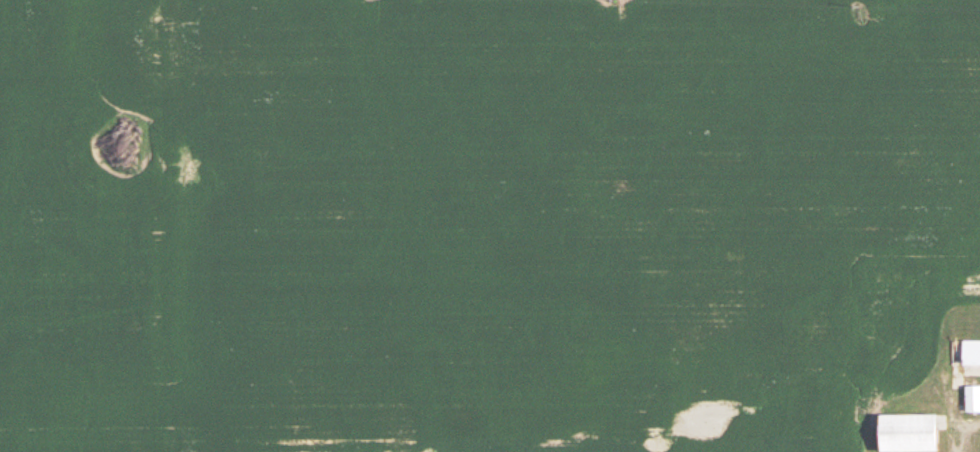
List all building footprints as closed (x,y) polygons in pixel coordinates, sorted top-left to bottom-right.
[(962,343),(962,368),(979,368),(979,343),(962,343)] [(966,388),(966,414),(979,414),(979,388),(966,388)] [(936,417),(879,417),(879,451),(936,451),(936,417)]
